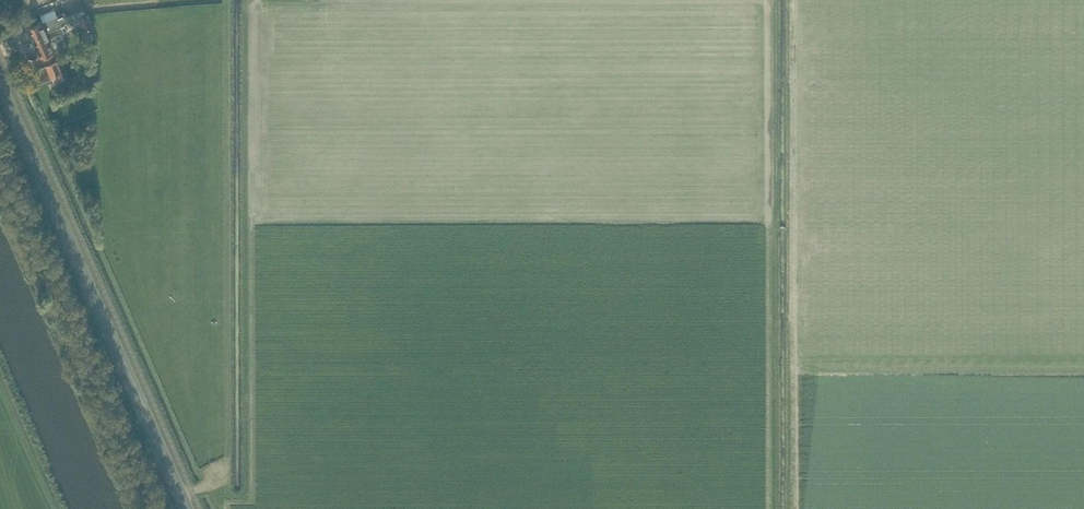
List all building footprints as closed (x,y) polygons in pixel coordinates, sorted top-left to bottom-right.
[(84,8),(67,15),(70,22),(80,17),(87,14),(84,8)] [(62,25),(70,22),(67,15),(65,12),(58,15),(58,16),(44,22),(43,20),(40,21),(38,16),(28,21),(30,26),(29,27),(33,37),(62,25)] [(87,14),(80,17),(83,24),(91,21),(88,14),(87,14)] [(62,25),(33,37),(41,56),(44,55),(46,58),(54,54),(52,52),(55,50),(50,38),(65,31),(62,25)] [(58,59),(47,64),(52,77),(63,72),(58,59)] [(62,74),(53,78),(55,83),(64,79),(62,74)] [(64,85),(58,87),(62,96),(67,93),(64,85)]
